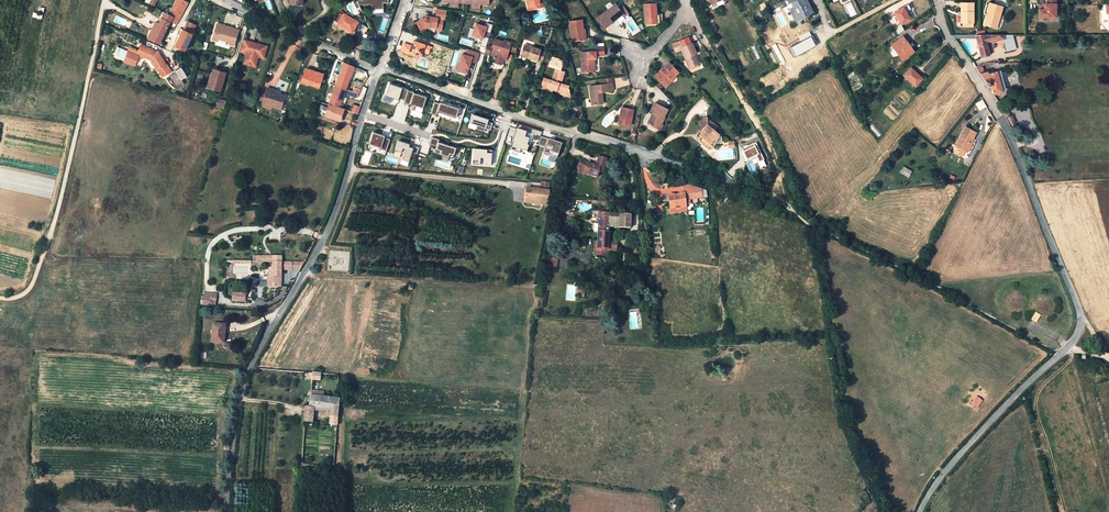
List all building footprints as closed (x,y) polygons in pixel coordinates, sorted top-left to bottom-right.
[(169,15),(172,17),(167,29),(169,30),(173,32),(187,4),(180,0),(176,0),(169,15)] [(360,6),(371,5),(371,11),(383,9),(383,4),(389,4),(389,0),(357,0),(360,6)] [(532,10),(544,7),(543,0),(529,0),(532,10)] [(774,11),(792,3),(791,0),(786,0),(772,7),(774,11)] [(794,18),(799,16),(800,18),(806,16),(805,15),(812,11),(807,0),(791,0),(792,3),(794,7),(789,9),(794,18)] [(1041,10),(1038,10),(1038,18),(1055,18),(1054,4),(1054,0),(1046,0),(1046,4),(1043,4),(1043,10),(1041,10)] [(985,24),(993,27),(995,19),(997,20),(998,15),(1000,15),(1003,6),(991,1),(987,11),(989,12),(985,24)] [(962,3),(962,13),(964,13),(964,24),(974,24),(974,3),(962,3)] [(656,4),(645,5),(646,25),(656,24),(655,15),(657,15),(656,4)] [(617,5),(598,18),(607,29),(617,22),(616,21),(624,15),(617,5)] [(910,20),(903,8),(894,13),(901,25),(910,20)] [(429,20),(425,19),(422,21),(421,19),(416,23),(421,30),(424,27),(429,28),(430,24),(436,25),(435,30),(442,31),(443,19),(445,19),(446,11),(437,10),(436,17),(430,17),(429,20)] [(172,17),(169,15),(165,14),(159,24),(155,22),(148,39),(159,44),(167,29),(172,17)] [(359,23),(345,14),(338,24),(353,33),(359,23)] [(175,47),(184,51),(192,34),(191,34),(195,25),(188,22),(184,31),(183,30),(175,47)] [(582,22),(569,23),(572,43),(585,42),(584,32),(582,32),(582,22)] [(217,23),(211,41),(217,43),(218,40),(229,43),(228,46),(233,47),(239,30),(217,23)] [(474,29),(472,36),(479,38),(479,41),(481,41),(482,37),(488,38),(492,25),(486,23),(485,27),(475,24),(474,29)] [(472,36),(474,29),(471,29),(469,38),(479,41),(479,38),(472,36)] [(815,46),(811,37),(812,37),(809,32),(799,37),(802,42),(792,48),(797,56),(815,46)] [(984,36),(977,35),(977,38),(982,56),(989,55),(986,43),(984,36)] [(679,39),(672,45),(675,51),(680,49),(689,68),(698,63),(694,53),(696,52),(692,42),(690,43),(687,36),(679,39)] [(1004,36),(993,36),(994,41),(995,44),(1000,43),(999,40),(1005,39),(1004,36)] [(906,43),(902,38),(892,45),(903,59),(914,51),(908,42),(906,43)] [(244,39),(241,50),(247,52),(245,62),(256,65),(259,55),(264,57),(267,45),(244,39)] [(493,56),(491,62),(499,65),(502,56),(506,54),(507,51),(514,54),(517,44),(504,40),(503,42),(494,39),(491,47),(493,47),(490,55),(493,56)] [(412,46),(404,43),(401,52),(421,58),(423,53),(428,55),(431,47),(413,41),(412,46)] [(138,51),(137,53),(151,58),(156,69),(155,69),(161,80),(168,76),(169,76),(169,75),(168,73),(172,71),(168,63),(165,65),(160,57),(157,59),(154,54),(155,51),(140,45),(138,51)] [(491,47),(486,45),(484,53),(490,55),(493,47),(491,47)] [(538,60),(541,61),(544,54),(540,52),(541,50),(525,45),(521,55),(529,58),(528,59),(537,62),(538,60)] [(603,55),(603,46),(594,46),(594,53),(579,53),(579,60),(584,60),(584,74),(590,74),(590,73),(592,73),(592,66),(593,66),(593,60),(595,60),(595,55),(603,55)] [(137,53),(138,51),(129,47),(123,62),(132,66),(137,53)] [(462,54),(458,65),(461,66),(459,71),(467,74),(468,68),(467,68),(468,66),(469,66),(471,61),(476,62),(479,53),(466,49),(465,55),(462,54)] [(561,60),(550,57),(547,66),(554,68),(551,79),(542,77),(539,88),(550,91),(550,90),(553,91),(553,92),(558,93),(558,92),(569,95),(567,85),(556,82),(557,78),(561,79),(563,71),(559,70),(561,60)] [(654,74),(663,84),(677,72),(667,61),(654,74)] [(335,86),(345,90),(354,67),(343,62),(335,86)] [(180,68),(169,75),(169,76),(168,76),(175,88),(183,84),(180,80),(185,77),(180,68)] [(206,87),(220,91),(225,72),(213,68),(212,74),(210,74),(206,87)] [(923,80),(911,69),(903,77),(915,88),(923,80)] [(301,83),(307,85),(308,83),(320,86),(323,76),(305,71),(301,83)] [(677,72),(663,84),(665,87),(679,74),(677,72)] [(1002,92),(1002,90),(997,74),(997,73),(989,74),(988,73),(981,74),(985,82),(988,86),(991,86),(993,94),(1002,92)] [(598,79),(599,85),(609,84),(609,92),(614,91),(612,77),(598,79)] [(357,82),(353,92),(358,94),(360,88),(364,82),(362,81),(361,83),(357,82)] [(388,96),(388,95),(393,97),(405,101),(409,90),(389,83),(385,96),(388,96)] [(599,85),(587,87),(589,105),(600,104),(598,93),(609,92),(609,84),(599,85)] [(345,90),(335,86),(333,86),(332,88),(334,89),(325,116),(339,121),(343,111),(345,112),(346,111),(339,108),(344,93),(345,90)] [(268,87),(264,102),(272,104),(281,108),(286,94),(273,90),(274,88),(268,87)] [(409,90),(405,101),(404,104),(410,105),(410,104),(413,105),(414,105),(415,105),(415,106),(423,108),(427,97),(414,93),(414,92),(409,90)] [(217,99),(215,106),(224,109),(226,101),(217,99)] [(975,104),(979,110),(986,106),(982,99),(975,104)] [(658,122),(661,123),(664,116),(663,116),(667,107),(653,101),(649,109),(652,110),(646,122),(656,127),(658,122)] [(436,116),(437,111),(456,117),(459,109),(440,102),(440,103),(434,102),(430,114),(436,116)] [(357,115),(360,107),(355,106),(353,110),(349,108),(347,111),(357,115)] [(632,110),(619,108),(616,123),(628,126),(632,110)] [(1010,125),(1015,123),(1009,110),(1004,113),(1010,125)] [(484,132),(485,129),(490,130),(492,123),(484,120),(485,118),(473,114),(470,123),(477,125),(476,129),(484,132)] [(707,117),(699,118),(700,132),(702,131),(704,131),(704,138),(703,138),(703,144),(709,144),(713,146),(716,143),(722,142),(721,136),(718,136),(718,133),(715,130),(718,127),(713,123),(708,124),(707,117)] [(976,132),(965,127),(952,152),(966,158),(974,142),(971,140),(976,132)] [(529,140),(525,138),(526,133),(516,130),(513,138),(517,139),(516,142),(513,141),(510,151),(519,154),(520,151),(526,153),(528,147),(527,146),(529,140)] [(390,139),(385,137),(385,136),(373,132),(369,144),(381,148),(380,149),(386,151),(390,139)] [(429,144),(432,145),(430,150),(433,151),(432,153),(435,154),(434,156),(448,160),(449,157),(453,158),(456,148),(438,142),(439,139),(432,137),(430,141),(429,144)] [(538,145),(545,148),(544,152),(549,154),(549,155),(557,158),(562,144),(545,138),(541,137),(538,145)] [(410,144),(398,140),(395,150),(404,153),(402,159),(409,162),(412,153),(417,155),(420,147),(412,145),(411,147),(409,146),(410,144)] [(747,161),(756,157),(761,168),(766,165),(763,160),(764,159),(756,143),(742,150),(747,161)] [(490,157),(491,150),(474,148),(472,164),(479,165),(480,157),(485,158),(485,165),(490,166),(491,157),(490,157)] [(608,160),(600,158),(598,166),(588,163),(583,160),(578,167),(581,168),(586,171),(585,174),(598,178),(600,172),(604,173),(608,160)] [(913,171),(903,165),(899,172),(908,178),(913,171)] [(547,205),(550,184),(541,183),(540,190),(526,188),(524,202),(547,205)] [(684,185),(685,193),(685,195),(689,195),(689,199),(702,198),(701,189),(687,184),(684,185)] [(685,204),(690,203),(689,199),(689,195),(685,195),(685,193),(679,193),(679,196),(673,196),(673,194),(667,194),(669,209),(674,209),(674,204),(681,204),(681,208),(686,208),(685,204)] [(646,204),(648,215),(656,214),(654,203),(646,204)] [(674,204),(674,209),(669,209),(669,214),(691,212),(690,208),(686,208),(681,208),(681,204),(674,204)] [(608,221),(608,213),(591,212),(591,218),(599,219),(598,231),(607,232),(608,221)] [(608,221),(609,221),(619,222),(618,228),(629,228),(630,215),(608,213),(608,221)] [(607,232),(598,231),(597,240),(596,240),(595,252),(596,252),(596,256),(607,257),(607,250),(608,242),(609,221),(608,221),(607,232)] [(608,242),(607,250),(619,251),(618,242),(608,242)] [(637,247),(629,247),(629,256),(632,256),(632,258),(636,258),(637,247)] [(660,247),(652,247),(653,256),(660,255),(660,247)] [(251,267),(263,268),(263,261),(263,256),(253,255),(252,261),(251,261),(251,267)] [(558,258),(550,257),(549,266),(557,267),(558,258)] [(291,270),(291,264),(272,263),(272,288),(281,288),(281,271),(291,271),(291,270)] [(215,293),(203,292),(202,307),(215,307),(215,293)] [(246,292),(232,292),(231,301),(245,302),(246,292)] [(1036,312),(1031,319),(1037,323),(1041,315),(1036,312)] [(222,342),(223,337),(224,325),(214,324),(213,341),(222,342)] [(313,372),(312,380),(320,381),(321,373),(313,372)] [(311,395),(309,407),(313,408),(317,408),(321,409),(322,397),(311,395)] [(321,409),(317,408),(317,410),(331,411),(330,421),(329,421),(328,425),(337,426),(338,408),(339,399),(322,397),(321,409)]
